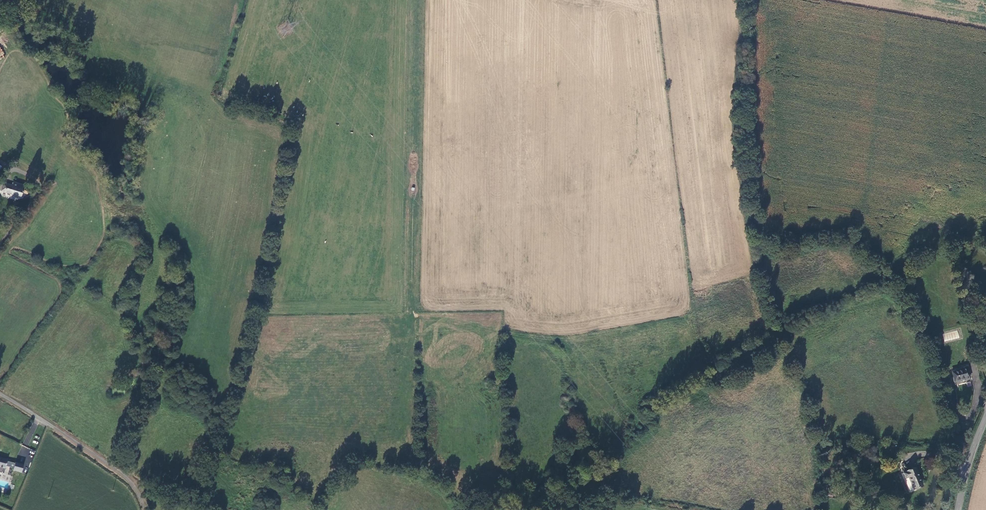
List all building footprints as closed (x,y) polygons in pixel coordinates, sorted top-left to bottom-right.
[(17,187),(4,184),(2,191),(14,195),(17,187)] [(970,379),(968,368),(962,369),(962,370),(952,372),(955,382),(965,379),(965,380),(970,379)] [(5,468),(6,463),(10,464),(11,461),(0,458),(0,467),(5,468)] [(923,486),(915,469),(904,474),(906,480),(909,478),(914,490),(923,486)]
